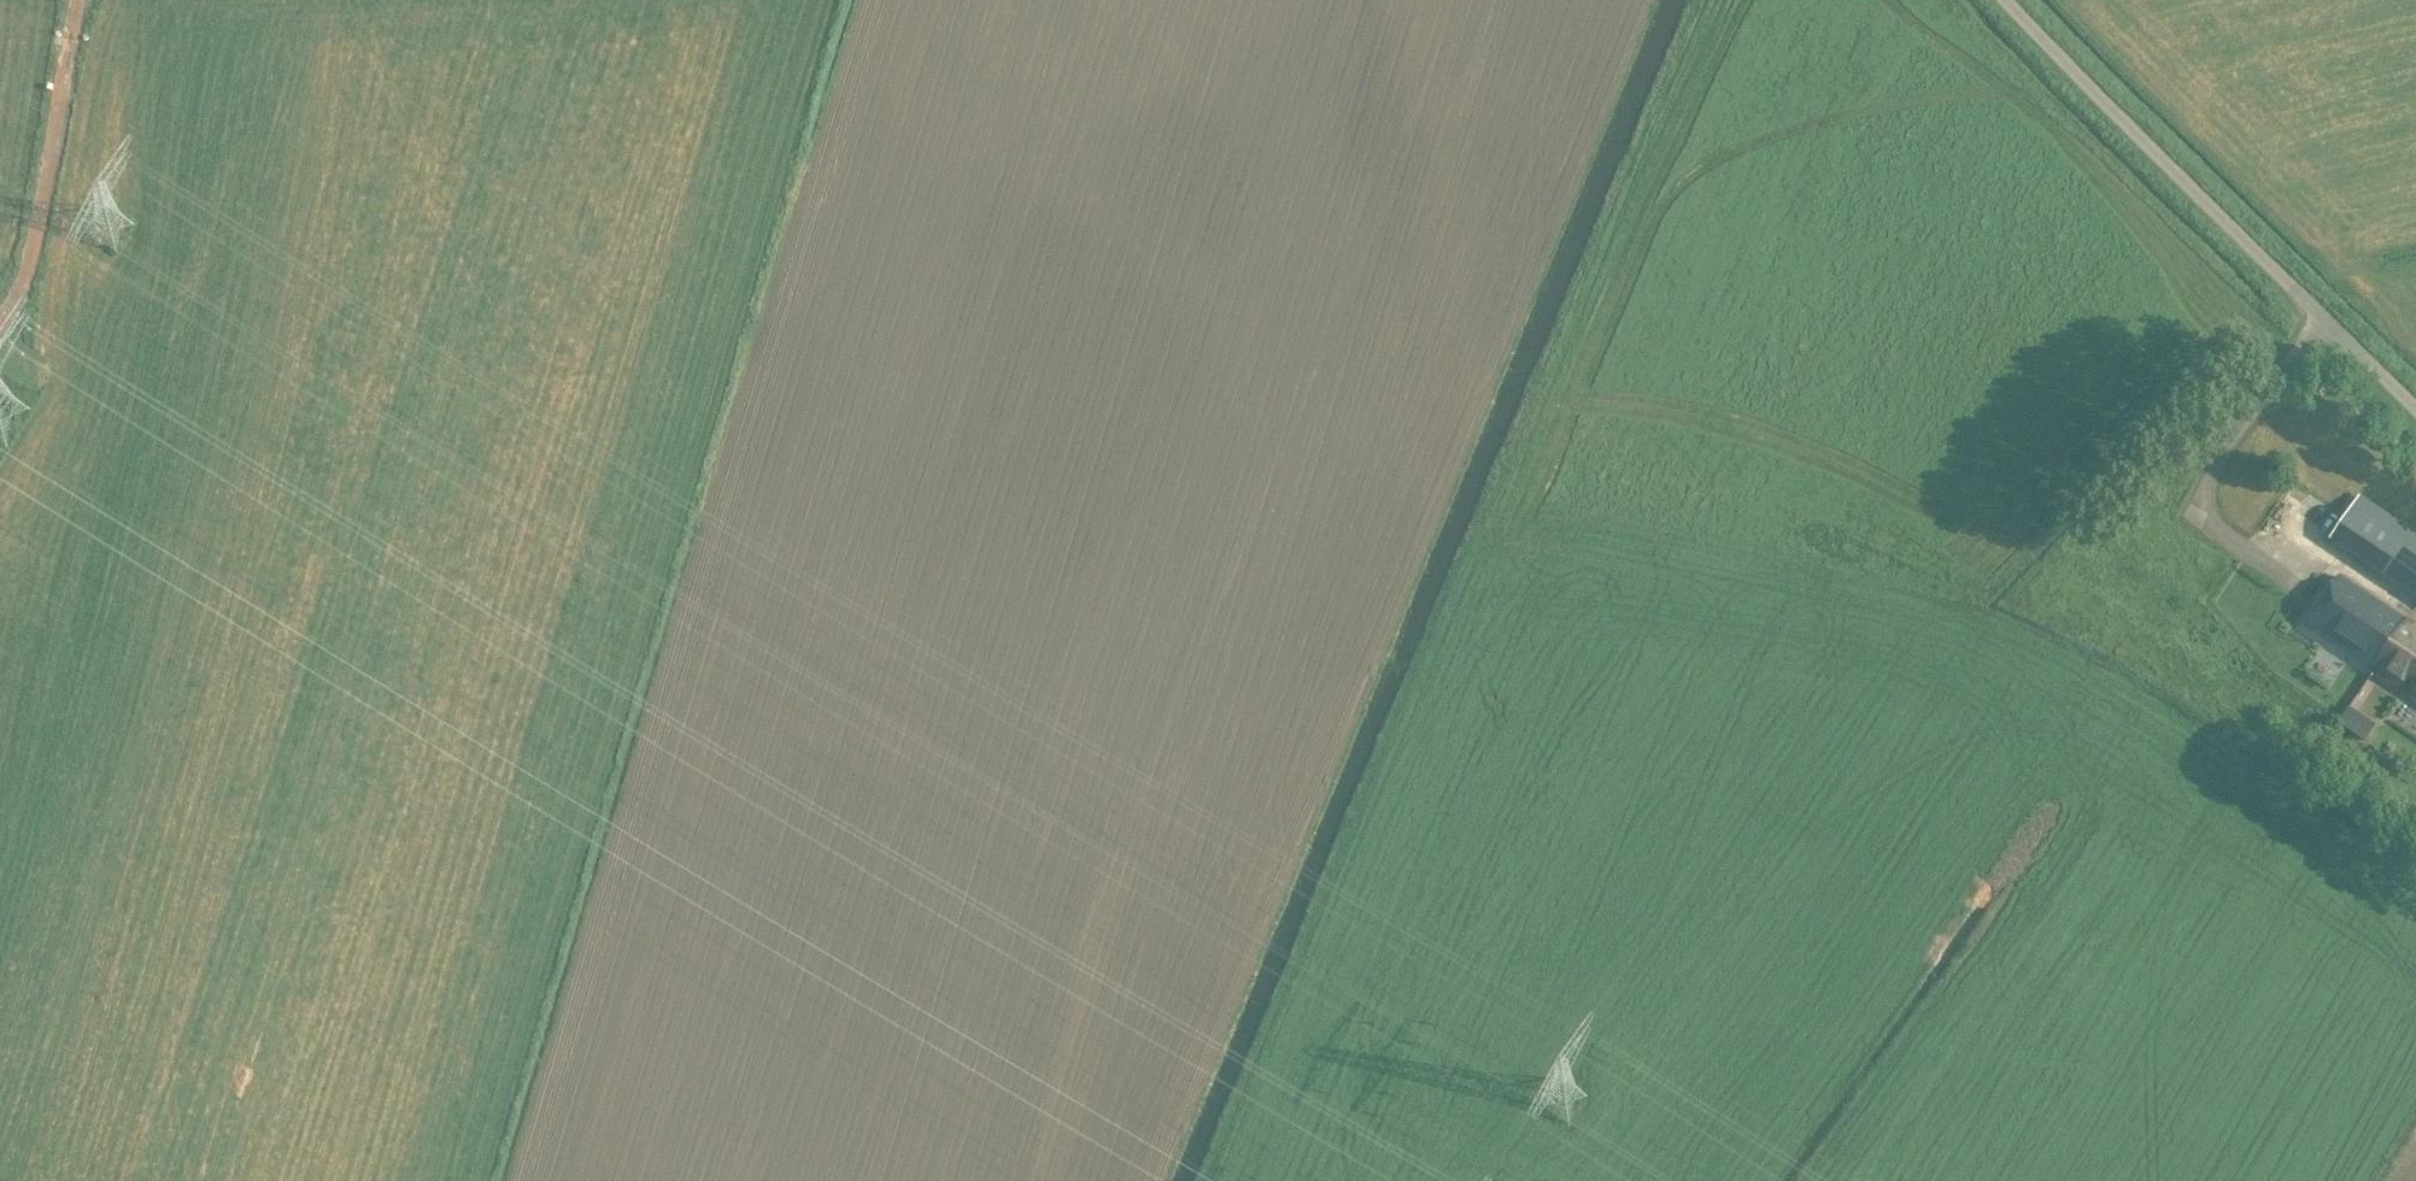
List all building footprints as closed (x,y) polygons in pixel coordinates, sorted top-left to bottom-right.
[(2374,502),(2356,490),(2354,493),(2331,528),(2330,527),(2329,529),(2415,587),(2415,530),(2374,503),(2374,502)] [(2310,609),(2301,622),(2368,666),(2402,614),(2336,569),(2310,609)] [(2368,666),(2415,698),(2415,623),(2402,614),(2368,666)]
